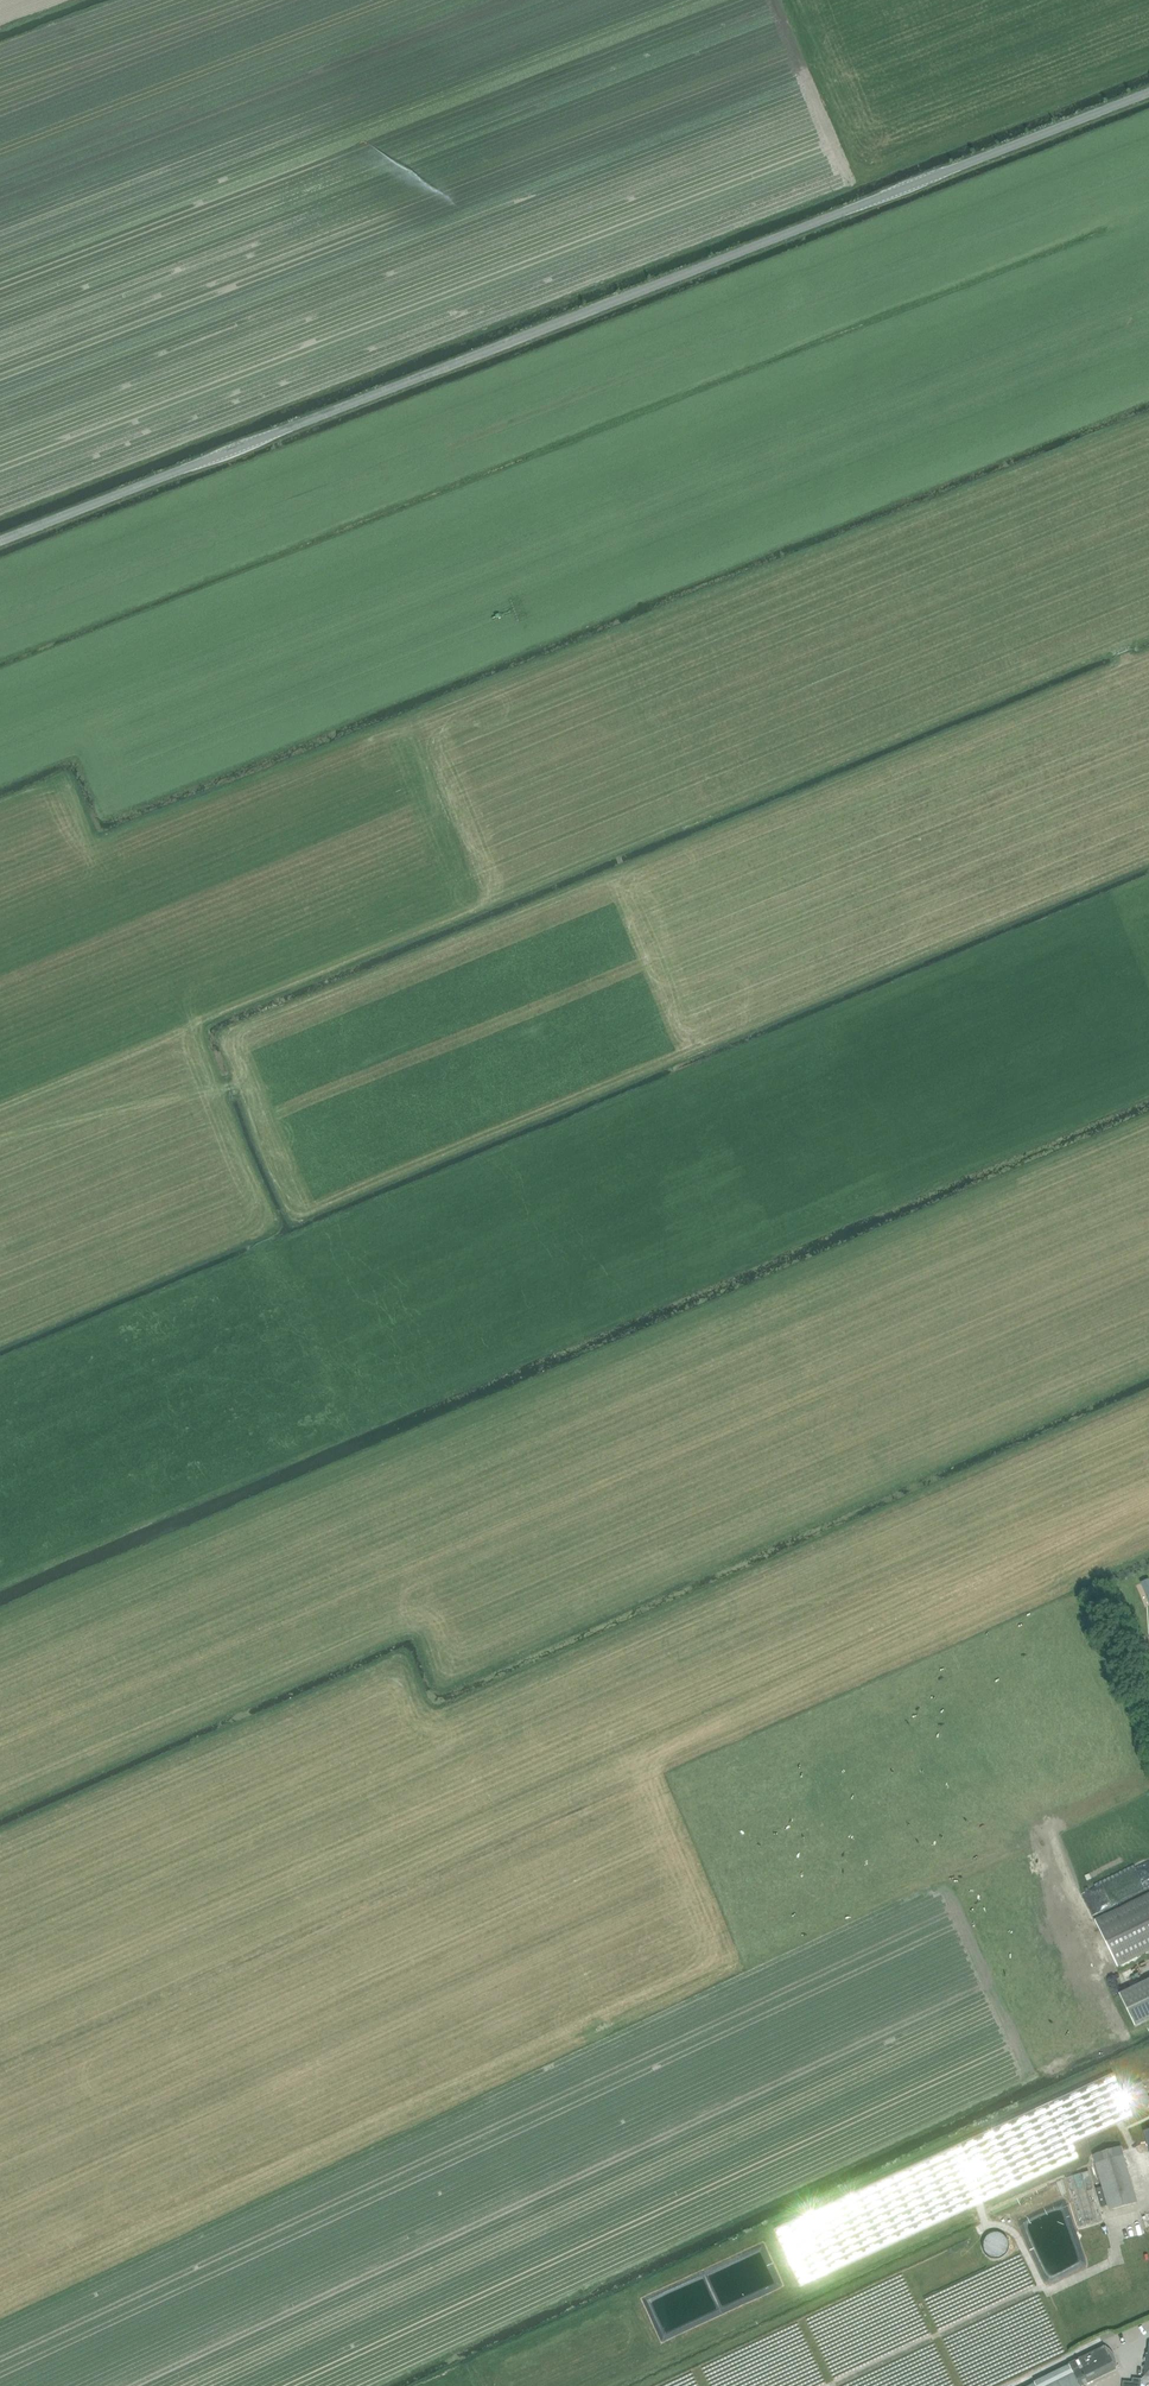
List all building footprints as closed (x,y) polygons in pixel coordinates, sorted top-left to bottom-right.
[(1095,1920),(1118,1967),(1148,1951),(1148,1893),(1095,1920)] [(1136,2027),(1148,2021),(1148,1980),(1120,1994),(1136,2027)] [(1134,2085),(1144,2107),(1148,2105),(1148,2097),(1142,2082),(1134,2085)] [(1110,2211),(1138,2203),(1122,2146),(1093,2155),(1103,2187),(1096,2189),(1101,2208),(1108,2206),(1110,2211)] [(1091,2223),(1103,2220),(1089,2172),(1067,2178),(1081,2226),(1091,2223)] [(986,2254),(990,2258),(995,2259),(1000,2259),(1004,2256),(1008,2252),(1009,2248),(1009,2243),(1006,2238),(1003,2235),(998,2233),(993,2233),(988,2236),(985,2239),(983,2244),(983,2250),(986,2254)] [(1116,2369),(1110,2356),(1109,2357),(1104,2346),(1083,2356),(1084,2359),(1073,2365),(1076,2373),(1074,2374),(1069,2365),(1035,2382),(1036,2383),(1030,2385),(1082,2385),(1116,2369)]
